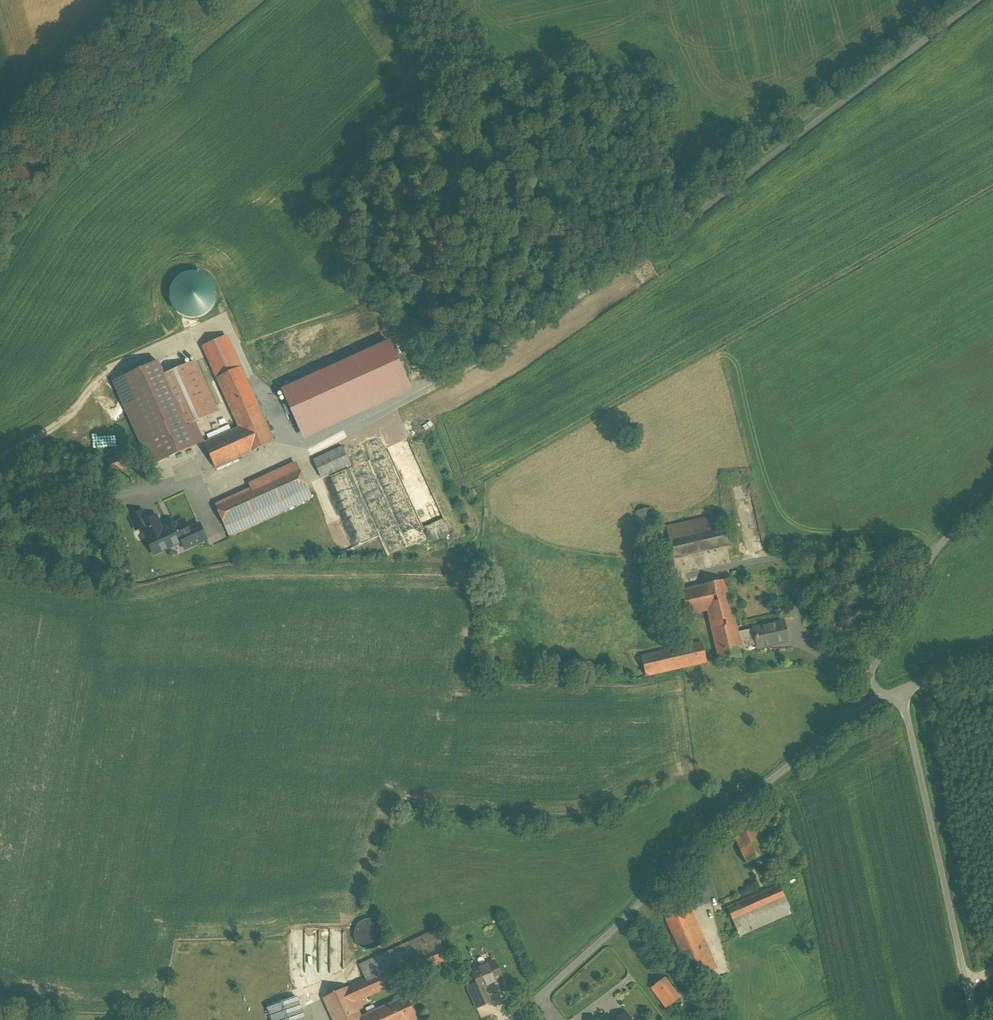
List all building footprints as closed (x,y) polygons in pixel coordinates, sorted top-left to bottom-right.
[(195,317),(202,315),(207,312),(211,307),(213,301),(214,295),(212,289),(209,284),(205,280),(200,278),(194,277),(189,277),(184,279),(178,283),(175,289),(173,296),(174,303),(177,309),(182,314),(188,317),(195,317)] [(276,434),(228,328),(203,339),(238,418),(202,434),(214,461),(256,443),(276,434)] [(297,438),(409,396),(389,344),(277,386),(297,438)] [(220,403),(197,353),(164,368),(188,418),(220,403)] [(192,432),(156,355),(111,376),(147,453),(192,432)] [(353,457),(344,439),(314,453),(323,471),(353,457)] [(315,501),(298,462),(210,500),(227,539),(315,501)] [(730,541),(722,506),(667,519),(675,554),(730,541)] [(184,520),(175,524),(175,523),(168,526),(168,527),(162,530),(156,516),(140,523),(153,552),(153,549),(153,552),(154,555),(167,549),(187,540),(190,547),(206,539),(199,524),(188,529),(184,520)] [(721,656),(747,650),(735,596),(734,596),(729,570),(682,579),(689,613),(710,609),(721,656)] [(791,638),(786,614),(752,621),(758,645),(791,638)] [(709,661),(704,634),(643,646),(648,673),(709,661)] [(771,847),(757,818),(733,829),(747,858),(771,847)] [(791,909),(779,879),(728,901),(740,931),(791,909)] [(690,904),(665,915),(692,977),(717,966),(690,904)] [(367,912),(360,913),(355,916),(352,921),(351,929),(353,934),(356,938),(361,941),(370,941),(377,937),(380,932),(381,926),(380,920),(375,915),(367,912)] [(407,990),(362,1009),(357,997),(381,987),(381,986),(449,956),(436,925),(358,959),(365,974),(349,980),(323,992),(335,1019),(407,1019),(418,1015),(407,990)] [(494,962),(472,971),(478,984),(480,989),(484,987),(502,979),(494,962)] [(680,990),(666,971),(651,983),(665,1002),(680,990)] [(480,989),(478,984),(468,988),(477,1008),(490,1002),(484,987),(480,989)] [(660,1009),(645,988),(601,1019),(645,1019),(660,1009)] [(296,989),(268,999),(276,1019),(308,1019),(296,989)]
